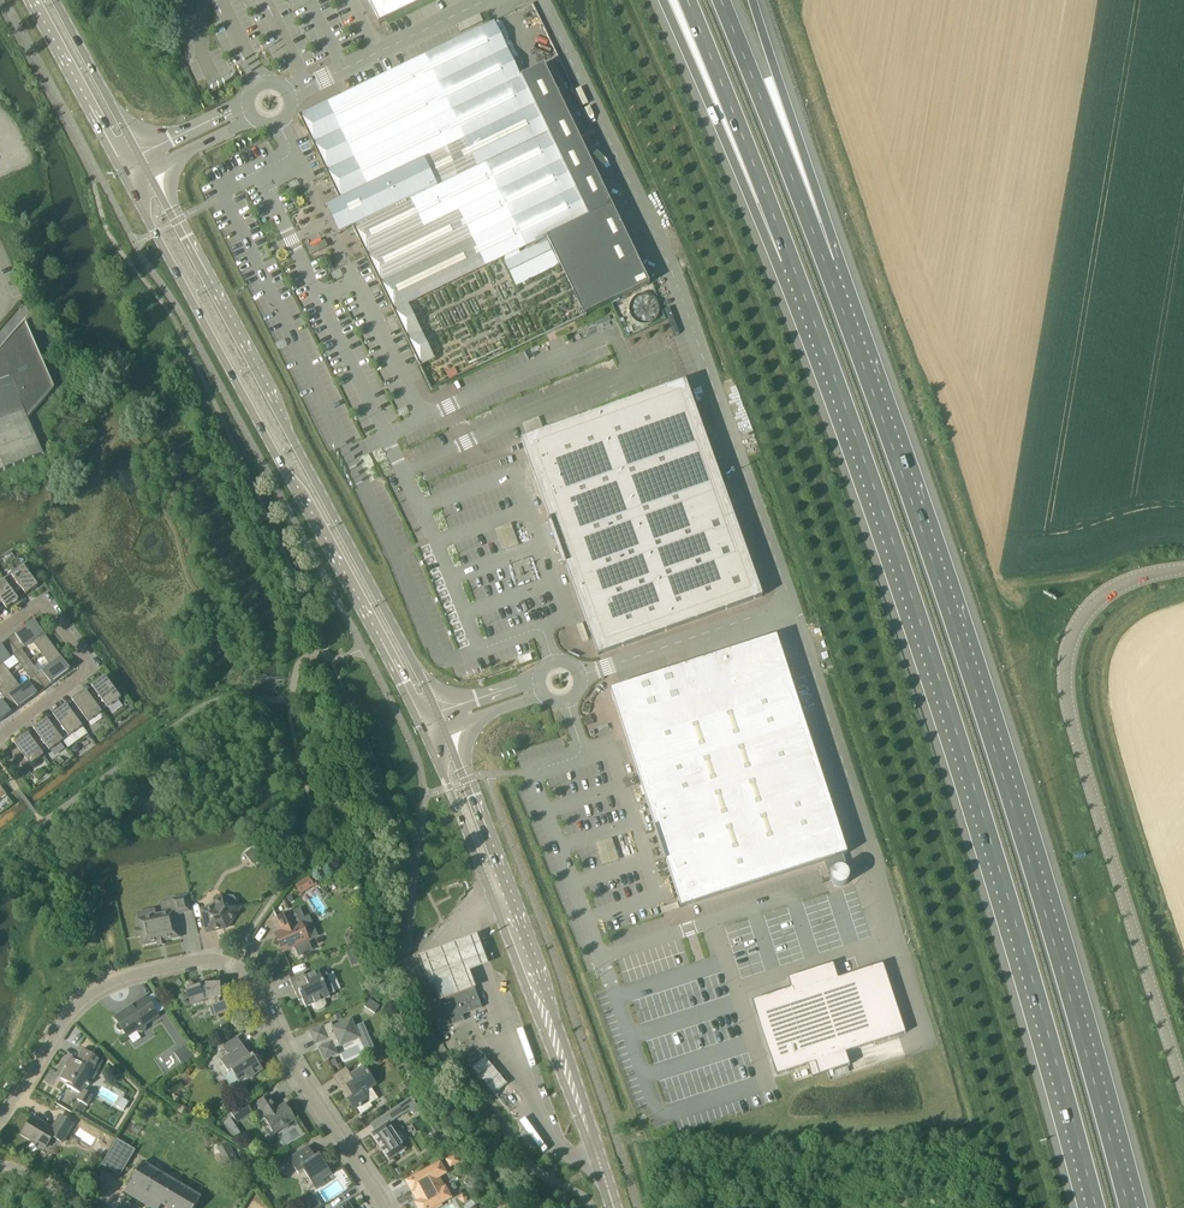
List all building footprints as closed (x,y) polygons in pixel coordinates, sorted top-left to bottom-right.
[(380,24),(430,0),(368,0),(380,24)] [(462,32),(482,22),(478,15),(458,25),(462,32)] [(584,316),(650,284),(545,66),(521,77),(495,22),(300,116),(381,284),(533,210),(584,316)] [(297,229),(308,226),(304,216),(312,214),(309,205),(291,212),(297,229)] [(0,349),(0,473),(44,454),(47,452),(44,446),(31,415),(54,388),(43,361),(25,320),(0,349)] [(570,561),(603,654),(763,597),(686,381),(526,438),(555,519),(550,521),(565,563),(570,561)] [(502,549),(519,545),(514,524),(497,528),(502,549)] [(1,558),(6,564),(15,558),(11,551),(1,558)] [(26,595),(39,586),(24,566),(12,574),(11,573),(4,579),(13,592),(20,587),(26,595)] [(13,592),(4,579),(3,579),(4,580),(0,583),(0,602),(1,601),(7,609),(19,600),(13,592)] [(22,630),(9,640),(26,664),(31,661),(22,650),(25,647),(33,642),(41,654),(53,645),(35,621),(23,629),(22,629),(22,630)] [(616,688),(686,906),(824,861),(830,880),(831,880),(832,882),(833,883),(834,884),(834,885),(835,885),(836,886),(837,886),(838,886),(839,886),(840,887),(841,886),(843,886),(844,885),(846,885),(846,884),(847,884),(847,883),(848,882),(849,881),(849,880),(849,879),(849,878),(849,876),(849,875),(850,874),(843,855),(847,854),(776,636),(616,688)] [(12,675),(3,663),(14,655),(22,667),(26,664),(9,640),(0,646),(0,683),(0,684),(12,675)] [(71,670),(53,645),(41,654),(50,666),(40,673),(31,661),(26,664),(44,689),(58,679),(59,679),(59,678),(71,670)] [(26,664),(22,667),(31,679),(21,687),(12,675),(0,684),(17,707),(18,708),(30,699),(31,700),(31,699),(44,689),(26,664)] [(90,696),(101,711),(107,706),(108,709),(122,699),(120,696),(121,694),(113,684),(112,685),(107,679),(99,685),(97,682),(92,686),(96,692),(90,696)] [(0,684),(0,683),(0,684),(0,692),(5,699),(3,700),(0,702),(0,721),(4,718),(5,719),(5,718),(12,713),(11,711),(17,707),(0,684)] [(101,711),(90,696),(88,693),(79,699),(78,696),(72,700),(77,706),(71,710),(81,725),(87,720),(89,723),(102,713),(101,711)] [(597,702),(581,707),(585,721),(601,716),(597,702)] [(81,725),(71,710),(68,707),(60,713),(58,711),(53,715),(57,720),(51,724),(62,739),(68,735),(69,737),(83,727),(81,725)] [(62,739),(51,724),(49,721),(41,727),(39,725),(34,729),(38,734),(32,739),(43,753),(48,749),(50,751),(64,741),(62,739)] [(43,753),(32,739),(30,736),(21,742),(20,739),(14,743),(18,749),(12,753),(23,768),(29,763),(31,765),(44,756),(43,753)] [(245,855),(252,864),(261,857),(254,848),(245,855)] [(314,885),(309,876),(295,884),(300,894),(314,885)] [(352,887),(356,895),(361,892),(358,885),(352,887)] [(143,946),(180,938),(175,915),(191,912),(187,895),(171,899),(174,911),(156,915),(155,909),(137,912),(138,919),(137,919),(139,928),(135,929),(137,937),(141,937),(143,946)] [(202,910),(207,932),(227,928),(240,907),(235,904),(236,900),(234,897),(230,896),(227,898),(222,895),(216,904),(215,902),(210,906),(210,909),(202,910)] [(284,930),(282,931),(275,934),(283,952),(295,947),(299,957),(313,951),(309,941),(301,923),(296,925),(291,913),(277,919),(280,927),(282,926),(284,930)] [(813,1064),(817,1077),(841,1069),(836,1057),(911,1032),(888,963),(844,977),(840,963),(793,978),(798,993),(768,1002),(786,1057),(777,1060),(782,1074),(813,1064)] [(306,1007),(311,1005),(313,1010),(319,1011),(324,1008),(326,1004),(324,999),(330,997),(330,995),(335,993),(327,974),(321,976),(319,972),(306,977),(304,973),(290,980),(296,993),(299,992),(306,1007)] [(220,984),(206,985),(206,989),(201,990),(200,986),(186,991),(193,1010),(202,1006),(203,1008),(205,1009),(208,1009),(210,1009),(213,1017),(226,1013),(223,1004),(220,1005),(220,998),(221,998),(220,984)] [(482,1008),(475,988),(474,985),(440,998),(428,1002),(438,1030),(465,1020),(463,1015),(482,1008)] [(158,1016),(146,998),(115,1018),(118,1023),(116,1026),(117,1030),(120,1032),(124,1031),(127,1036),(136,1030),(139,1032),(142,1032),(145,1031),(147,1027),(146,1024),(158,1016)] [(376,999),(371,1005),(378,1011),(383,1004),(376,999)] [(341,1046),(360,1038),(351,1019),(333,1027),(332,1023),(323,1027),(323,1026),(310,1032),(316,1044),(321,1042),(323,1046),(320,1047),(325,1060),(337,1054),(335,1048),(341,1046)] [(237,1038),(225,1046),(223,1047),(229,1056),(221,1061),(229,1073),(232,1071),(239,1081),(245,1077),(247,1080),(262,1070),(253,1056),(250,1058),(237,1038)] [(193,1054),(187,1044),(176,1051),(182,1061),(193,1054)] [(66,1086),(80,1094),(77,1099),(88,1106),(94,1095),(84,1090),(87,1085),(89,1086),(100,1067),(99,1066),(103,1060),(83,1049),(74,1066),(70,1063),(61,1079),(68,1083),(66,1086)] [(472,1068),(485,1057),(480,1052),(465,1058),(472,1068)] [(406,1069),(413,1065),(408,1056),(401,1061),(406,1069)] [(333,1076),(355,1110),(357,1109),(361,1115),(373,1107),(371,1104),(379,1098),(372,1088),(377,1085),(364,1065),(351,1074),(346,1068),(333,1076)] [(257,1105),(266,1117),(264,1118),(275,1134),(283,1128),(284,1130),(289,1127),(288,1125),(296,1120),(285,1104),(279,1108),(271,1096),(257,1105)] [(370,1125),(375,1131),(371,1134),(379,1145),(382,1150),(382,1149),(390,1161),(399,1154),(400,1155),(405,1152),(404,1151),(406,1149),(402,1143),(404,1142),(405,1140),(400,1132),(398,1132),(396,1134),(389,1124),(410,1110),(412,1114),(419,1109),(412,1098),(370,1125)] [(246,1102),(230,1112),(238,1123),(253,1113),(246,1102)] [(74,1112),(79,1115),(84,1107),(78,1104),(74,1112)] [(74,1123),(61,1115),(53,1129),(33,1117),(23,1134),(32,1140),(32,1142),(37,1146),(39,1144),(46,1148),(51,1139),(55,1138),(62,1143),(74,1123)] [(448,1133),(436,1141),(441,1149),(454,1141),(448,1133)] [(109,1154),(127,1164),(136,1150),(117,1139),(109,1154)] [(226,1144),(219,1148),(224,1157),(231,1153),(226,1144)] [(320,1156),(316,1158),(308,1147),(289,1160),(299,1174),(304,1171),(317,1190),(325,1184),(322,1180),(332,1174),(320,1156)] [(450,1168),(460,1162),(456,1154),(446,1160),(450,1168)] [(153,1207),(158,1207),(161,1203),(170,1207),(195,1207),(201,1198),(142,1163),(125,1192),(153,1207)] [(414,1193),(414,1194),(415,1196),(416,1197),(417,1198),(419,1202),(416,1204),(418,1207),(438,1207),(442,1206),(442,1203),(451,1198),(446,1187),(445,1188),(439,1178),(446,1173),(440,1163),(407,1181),(412,1192),(414,1192),(414,1193)] [(317,1190),(323,1201),(342,1190),(334,1175),(325,1180),(327,1184),(317,1190)]
